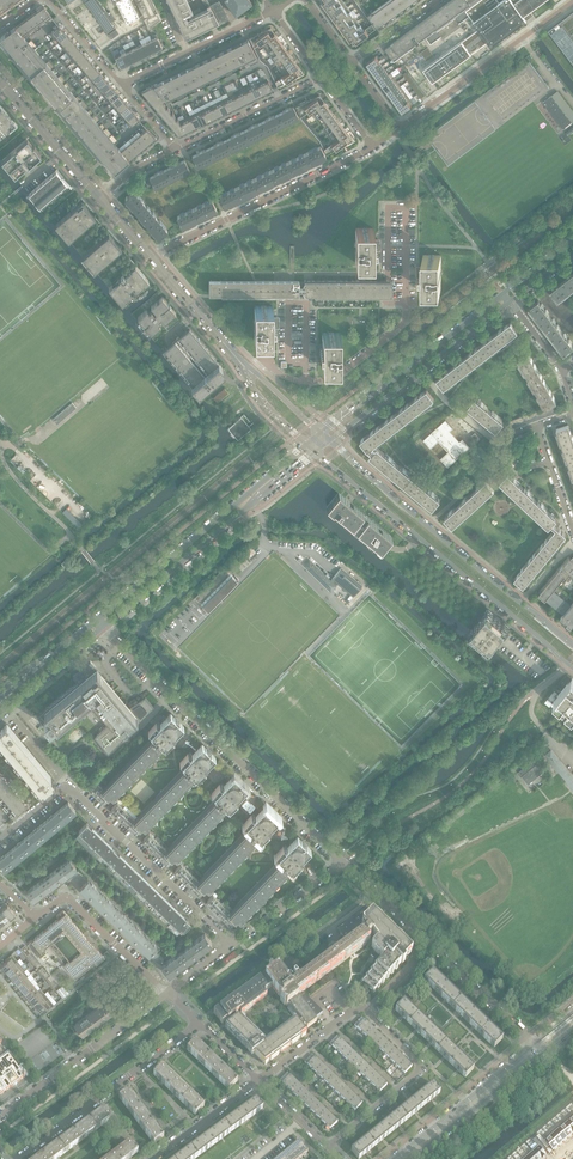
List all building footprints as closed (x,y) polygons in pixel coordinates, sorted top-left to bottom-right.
[(7,0),(0,0),(0,13),(11,6),(7,0)] [(109,20),(114,16),(110,11),(107,13),(98,0),(83,0),(85,2),(89,8),(89,7),(92,12),(96,18),(96,17),(100,22),(99,22),(103,28),(103,27),(107,32),(106,32),(106,33),(114,27),(109,20)] [(116,0),(115,1),(116,1),(126,23),(139,17),(143,15),(149,27),(161,18),(157,11),(156,9),(152,0),(116,0)] [(191,16),(190,13),(193,12),(187,0),(168,0),(174,13),(177,18),(180,24),(179,24),(185,38),(210,26),(214,23),(218,22),(211,8),(210,6),(209,4),(206,5),(207,7),(208,8),(191,16)] [(250,0),(225,0),(226,1),(228,4),(231,8),(233,11),(236,14),(235,14),(252,3),(252,2),(250,0)] [(344,2),(342,0),(336,0),(326,7),(330,12),(344,2)] [(415,0),(391,0),(373,13),(372,12),(368,14),(375,24),(378,27),(377,25),(379,23),(381,25),(415,0)] [(391,43),(392,44),(385,49),(386,50),(385,51),(391,59),(392,58),(394,61),(401,56),(407,51),(414,46),(417,44),(420,42),(426,37),(431,44),(441,36),(443,38),(461,25),(459,23),(469,16),(470,15),(466,10),(468,9),(470,7),(473,6),(474,6),(477,5),(480,3),(482,1),(483,0),(450,0),(391,43)] [(514,2),(512,0),(502,0),(499,2),(497,0),(483,0),(482,1),(480,3),(477,5),(474,6),(473,6),(470,7),(468,9),(466,10),(470,15),(469,16),(478,29),(423,69),(432,82),(488,42),(491,46),(526,20),(524,16),(545,0),(517,0),(514,2)] [(223,7),(222,8),(219,1),(210,5),(212,8),(219,22),(228,18),(223,7)] [(333,17),(347,6),(344,2),(330,12),(333,17)] [(51,16),(43,6),(37,11),(45,20),(51,16)] [(337,21),(350,11),(347,6),(333,17),(337,21)] [(45,20),(37,11),(31,15),(39,24),(45,20)] [(340,26),(354,16),(350,11),(337,21),(340,26)] [(563,19),(558,23),(548,30),(570,59),(572,64),(572,11),(563,19)] [(39,24),(31,15),(26,19),(34,28),(39,24)] [(343,30),(357,20),(354,16),(340,26),(343,30)] [(34,28),(26,19),(21,23),(29,32),(34,28)] [(347,35),(361,25),(357,20),(343,30),(347,35)] [(29,32),(21,23),(15,27),(22,34),(24,36),(29,32)] [(363,38),(376,29),(372,24),(369,26),(364,30),(359,33),(363,38)] [(54,38),(64,30),(59,25),(54,29),(49,33),(54,38)] [(350,40),(359,33),(364,30),(361,25),(347,35),(350,40)] [(114,145),(27,42),(25,43),(22,40),(25,38),(24,36),(22,34),(15,27),(0,38),(11,51),(12,50),(14,53),(13,53),(14,54),(56,103),(57,102),(59,106),(101,156),(102,155),(104,158),(103,159),(114,172),(127,158),(129,160),(122,152),(123,152),(121,150),(118,147),(116,149),(113,146),(114,145)] [(265,40),(274,33),(270,28),(260,33),(265,40)] [(111,39),(119,33),(116,29),(108,35),(111,39)] [(58,43),(68,35),(64,30),(54,38),(58,43)] [(254,48),(256,46),(260,43),(265,40),(260,33),(249,38),(254,48)] [(263,47),(277,37),(274,33),(265,40),(260,43),(263,47)] [(354,45),(363,38),(359,33),(350,40),(354,45)] [(162,47),(155,34),(150,37),(157,50),(162,47)] [(62,48),(72,39),(68,35),(58,43),(62,48)] [(157,50),(150,37),(145,39),(151,52),(157,50)] [(267,52),(281,42),(277,37),(263,47),(267,52)] [(66,52),(76,44),(72,39),(62,48),(66,52)] [(151,52),(145,39),(140,42),(146,55),(151,52)] [(154,106),(163,101),(227,70),(247,60),(250,66),(259,61),(247,39),(194,65),(194,66),(157,84),(156,84),(142,91),(154,105),(153,105),(154,106)] [(146,55),(140,42),(135,44),(141,57),(146,55)] [(270,57),(284,47),(281,42),(267,52),(270,57)] [(70,57),(80,48),(76,44),(66,52),(70,57)] [(141,57),(135,44),(130,47),(136,60),(141,57)] [(136,60),(130,47),(125,49),(131,62),(136,60)] [(274,61),(287,51),(284,47),(270,57),(274,61)] [(74,61),(83,53),(80,48),(70,57),(74,61)] [(131,62),(125,49),(119,52),(126,65),(131,62)] [(277,66),(291,56),(287,51),(274,61),(277,66)] [(126,65),(119,52),(114,55),(121,67),(126,65)] [(78,66),(87,58),(83,53),(74,61),(78,66)] [(280,71),(294,61),(291,56),(277,66),(280,71)] [(370,67),(379,61),(375,56),(368,62),(367,63),(370,67)] [(81,71),(91,62),(87,58),(78,66),(81,71)] [(284,75),(288,72),(298,65),(294,61),(280,71),(284,75)] [(373,71),(382,65),(379,61),(370,67),(373,71)] [(85,75),(95,67),(91,62),(81,71),(85,75)] [(304,74),(298,65),(288,72),(293,79),(304,74)] [(376,76),(385,70),(382,65),(373,71),(376,76)] [(89,80),(99,72),(95,67),(85,75),(89,80)] [(388,74),(385,70),(376,76),(380,80),(388,74)] [(93,85),(103,76),(99,72),(89,80),(93,85)] [(283,84),(293,79),(288,72),(284,75),(277,80),(275,82),(277,87),(283,84)] [(383,85),(394,77),(391,72),(388,74),(380,80),(383,85)] [(97,89),(107,81),(103,76),(93,85),(97,89)] [(272,89),(267,77),(261,80),(267,92),(267,91),(271,89),(272,89)] [(386,89),(397,81),(394,77),(383,85),(386,89)] [(267,92),(261,80),(255,83),(261,95),(261,94),(266,91),(266,92),(267,92)] [(101,94),(111,86),(107,81),(97,89),(101,94)] [(389,94),(400,86),(397,81),(386,89),(389,94)] [(261,95),(255,83),(250,86),(256,97),(256,96),(260,94),(261,95)] [(105,99),(115,90),(111,86),(101,94),(105,99)] [(256,97),(250,86),(244,88),(250,100),(251,100),(250,99),(255,97),(256,97)] [(393,98),(404,90),(400,86),(389,94),(393,98)] [(250,100),(244,88),(239,91),(245,103),(245,102),(250,99),(250,100)] [(424,96),(419,89),(416,92),(421,98),(424,96)] [(109,103),(119,95),(115,90),(105,99),(109,103)] [(396,103),(407,95),(404,90),(393,98),(396,103)] [(245,103),(239,91),(234,94),(239,105),(240,105),(239,105),(244,102),(244,103),(245,103)] [(558,91),(542,102),(563,129),(572,121),(572,111),(558,91)] [(239,105),(234,94),(228,96),(234,108),(234,107),(239,105),(239,106),(239,105)] [(113,108),(123,100),(119,95),(109,103),(113,108)] [(314,107),(323,100),(319,95),(309,100),(314,107)] [(399,107),(410,99),(407,95),(396,103),(399,107)] [(234,108),(228,96),(223,99),(228,111),(229,111),(228,110),(233,108),(234,108)] [(228,111),(223,99),(217,102),(223,113),(227,110),(228,111)] [(402,112),(413,104),(410,99),(399,107),(402,112)] [(117,113),(127,104),(123,100),(113,108),(117,113)] [(314,107),(309,100),(295,107),(300,117),(309,110),(314,107)] [(313,115),(326,105),(323,100),(314,107),(309,110),(313,115)] [(166,107),(165,105),(163,101),(154,106),(158,111),(168,106),(166,107)] [(223,113),(217,102),(211,104),(217,116),(218,116),(217,115),(222,113),(222,114),(223,113)] [(121,117),(131,109),(127,104),(117,113),(121,117)] [(217,116),(211,104),(206,107),(212,119),(212,118),(216,116),(217,116)] [(319,118),(330,109),(326,105),(313,115),(316,120),(319,118)] [(171,113),(168,106),(158,111),(163,117),(173,112),(172,112),(171,113)] [(15,124),(1,107),(0,108),(0,137),(15,124)] [(212,119),(206,107),(201,110),(206,121),(207,121),(206,121),(211,118),(211,119),(212,119)] [(298,117),(293,107),(291,108),(291,107),(282,111),(283,112),(278,114),(283,124),(298,117)] [(125,122),(135,113),(131,109),(121,117),(125,122)] [(322,122),(333,114),(330,109),(319,118),(322,122)] [(206,121),(201,110),(195,113),(201,124),(201,123),(206,121),(206,122),(206,121)] [(176,118),(173,112),(163,117),(168,123),(178,118),(177,118),(176,118)] [(139,118),(135,113),(125,122),(129,127),(134,123),(139,118)] [(201,124),(195,113),(190,115),(195,127),(196,127),(195,126),(200,124),(201,124)] [(283,124),(278,114),(274,116),(274,115),(265,120),(261,122),(266,133),(283,124)] [(325,127),(337,119),(333,114),(322,122),(325,127)] [(195,127),(190,115),(184,118),(190,130),(190,129),(195,126),(195,127)] [(181,125),(179,121),(179,120),(178,118),(168,123),(173,128),(181,125)] [(184,118),(179,120),(179,121),(181,125),(184,132),(185,132),(184,131),(189,129),(189,130),(190,130),(184,118)] [(329,132),(340,123),(337,119),(325,127),(323,129),(326,133),(329,132)] [(266,133),(261,122),(257,124),(252,126),(248,128),(248,129),(244,131),(249,141),(266,133)] [(329,138),(343,128),(340,123),(329,132),(326,133),(329,138)] [(184,132),(181,125),(173,128),(179,135),(184,132)] [(155,137),(148,130),(146,128),(141,133),(149,143),(155,137)] [(338,139),(347,133),(343,128),(329,138),(333,143),(338,139)] [(249,141),(244,131),(239,133),(239,132),(231,137),(226,139),(231,150),(249,141)] [(149,143),(141,133),(136,137),(144,147),(149,143)] [(353,141),(347,133),(338,139),(342,146),(353,141)] [(144,147),(136,137),(131,141),(139,151),(144,147)] [(231,150),(226,139),(222,141),(218,143),(213,145),(214,146),(209,148),(214,158),(231,150)] [(326,154),(342,146),(338,139),(333,143),(327,147),(324,149),(326,154)] [(29,166),(41,156),(34,146),(34,147),(27,140),(1,162),(15,177),(27,166),(28,167),(28,166),(29,165),(29,166)] [(139,151),(131,141),(125,146),(134,156),(139,151)] [(134,156),(125,146),(121,150),(123,152),(122,152),(129,160),(134,156)] [(325,156),(320,146),(305,153),(310,163),(315,161),(315,162),(324,158),(323,157),(325,156)] [(214,158),(209,148),(205,150),(205,149),(202,151),(196,153),(197,154),(192,156),(197,167),(214,158)] [(310,163),(305,153),(288,162),(293,172),(298,170),(304,168),(307,166),(306,165),(310,163)] [(189,170),(184,160),(180,162),(179,162),(171,166),(171,167),(167,169),(172,179),(189,170)] [(293,172),(288,162),(271,170),(276,180),(281,178),(281,179),(289,175),(289,174),(293,172)] [(172,179),(167,169),(163,171),(162,170),(154,174),(154,175),(149,177),(150,178),(145,180),(148,186),(153,184),(154,187),(172,179)] [(276,180),(271,170),(254,179),(259,189),(263,187),(272,183),(272,182),(276,180)] [(69,186),(56,171),(28,194),(42,209),(43,206),(53,197),(54,198),(55,197),(56,197),(55,195),(63,189),(69,186)] [(259,189),(254,179),(237,187),(242,197),(246,195),(246,196),(255,192),(255,191),(259,189)] [(242,197),(237,187),(219,196),(224,206),(229,204),(238,200),(237,199),(242,197)] [(144,204),(139,198),(133,191),(128,196),(127,196),(125,197),(126,198),(125,198),(126,200),(126,201),(132,208),(133,207),(136,211),(144,204)] [(153,286),(122,249),(82,202),(75,194),(48,216),(55,225),(69,241),(68,241),(82,257),(80,258),(93,273),(95,272),(108,288),(122,304),(126,309),(153,286)] [(217,210),(212,199),(194,208),(199,218),(203,216),(204,217),(212,212),(217,210)] [(157,218),(149,210),(144,204),(136,211),(139,215),(138,215),(144,222),(145,222),(148,226),(157,218)] [(199,218),(194,208),(177,217),(182,227),(186,224),(187,225),(195,221),(195,220),(199,218)] [(167,231),(162,224),(157,218),(148,226),(151,229),(151,230),(157,237),(157,236),(159,238),(160,238),(162,236),(167,231)] [(364,228),(355,228),(355,242),(355,243),(355,245),(355,246),(359,246),(359,247),(355,247),(355,248),(355,257),(355,261),(355,262),(364,262),(373,262),(373,251),(373,250),(379,250),(379,241),(373,241),(373,239),(373,228),(364,228)] [(423,267),(418,267),(418,276),(423,276),(423,278),(423,289),(432,289),(441,289),(441,275),(441,272),(441,271),(437,271),(437,270),(441,270),(441,269),(441,266),(441,255),(433,255),(432,255),(423,255),(423,266),(423,267)] [(572,288),(572,274),(572,273),(569,276),(564,281),(571,290),(572,288)] [(392,281),(379,281),(299,281),(299,280),(209,280),(209,295),(264,294),(315,294),(315,296),(392,296),(392,281)] [(558,300),(571,290),(564,281),(558,285),(557,285),(554,287),(554,288),(551,290),(558,300),(559,300),(558,300)] [(182,319),(176,312),(158,291),(131,314),(135,319),(137,321),(149,335),(155,342),(182,319)] [(550,316),(545,309),(539,301),(538,300),(529,308),(534,314),(533,314),(535,317),(536,317),(541,323),(550,316)] [(273,326),(273,323),(273,320),(272,320),(272,306),(254,306),(254,322),(258,322),(258,324),(254,324),(254,340),(272,340),(272,326),(273,326)] [(561,331),(557,324),(550,316),(541,323),(545,329),(547,332),(548,332),(552,338),(561,331)] [(510,322),(504,327),(496,333),(503,342),(518,331),(510,322)] [(226,370),(189,327),(178,336),(162,350),(198,393),(226,370)] [(568,339),(561,331),(552,338),(557,344),(556,344),(559,347),(564,353),(563,353),(564,353),(565,352),(565,353),(566,352),(566,351),(572,346),(572,345),(568,339)] [(340,367),(340,350),(340,349),(336,349),(336,347),(340,347),(340,332),(322,332),(322,347),(321,347),(321,352),(322,352),(322,367),(340,367)] [(497,347),(503,342),(496,333),(481,344),(488,354),(494,349),(495,350),(496,350),(498,348),(497,347)] [(482,358),(488,354),(481,344),(466,356),(474,365),(480,361),(480,362),(482,361),(483,360),(482,358)] [(538,370),(528,354),(528,353),(518,359),(527,376),(538,370)] [(467,370),(474,365),(466,356),(452,367),(459,377),(465,372),(466,373),(468,371),(467,370)] [(444,388),(459,377),(452,367),(437,379),(444,388)] [(547,386),(538,370),(527,376),(531,382),(530,383),(532,386),(533,385),(535,389),(537,392),(547,386)] [(556,402),(552,395),(547,386),(537,392),(546,408),(548,406),(551,405),(554,403),(556,402)] [(217,402),(228,393),(224,388),(213,397),(217,402)] [(434,399),(427,389),(412,401),(419,410),(434,399)] [(489,410),(483,404),(475,398),(467,407),(482,419),(489,410)] [(419,410),(412,401),(397,412),(405,421),(410,417),(411,418),(414,416),(413,415),(419,410)] [(76,407),(72,402),(52,419),(57,424),(76,407)] [(504,422),(502,420),(489,410),(482,419),(496,431),(500,427),(503,423),(504,422)] [(405,421),(397,412),(383,423),(390,433),(396,428),(396,429),(399,427),(398,426),(405,421)] [(245,429),(253,422),(253,421),(253,422),(251,423),(250,421),(244,414),(228,428),(235,437),(245,429)] [(445,420),(423,440),(431,448),(438,441),(448,452),(441,458),(448,466),(470,447),(462,439),(459,441),(450,430),(453,428),(445,420)] [(514,428),(511,420),(505,422),(504,422),(503,423),(508,427),(510,429),(514,428)] [(390,433),(383,423),(368,435),(375,444),(381,440),(382,441),(385,439),(384,437),(390,433)] [(508,427),(503,423),(500,427),(505,431),(508,427)] [(571,433),(568,424),(556,428),(563,446),(572,442),(572,440),(571,433)] [(480,439),(474,432),(472,435),(477,441),(480,439)] [(375,444),(368,435),(360,441),(368,450),(373,446),(375,444)] [(563,446),(569,463),(572,462),(572,442),(563,446)] [(375,461),(383,452),(377,447),(375,444),(373,446),(368,450),(372,453),(369,456),(375,461)] [(397,464),(391,459),(392,458),(390,456),(389,457),(383,452),(375,461),(389,473),(397,464)] [(411,476),(405,471),(406,470),(404,467),(403,469),(397,464),(389,473),(404,485),(411,476)] [(500,482),(507,474),(501,468),(498,470),(496,467),(495,469),(497,471),(486,480),(493,488),(500,482)] [(516,481),(517,480),(515,477),(513,478),(508,473),(507,474),(500,482),(513,494),(521,486),(516,481)] [(426,487),(420,483),(421,482),(418,479),(417,481),(411,476),(404,485),(418,497),(426,487)] [(480,501),(494,489),(493,488),(486,480),(480,485),(479,484),(477,486),(478,487),(472,493),(480,501)] [(530,493),(531,492),(528,490),(527,491),(521,486),(513,494),(527,507),(535,498),(530,493)] [(440,500),(434,494),(426,487),(418,497),(433,509),(440,500)] [(392,537),(354,505),(349,502),(339,493),(327,507),(338,516),(370,543),(368,546),(372,549),(374,544),(381,550),(392,537)] [(466,514),(480,501),(472,493),(466,498),(465,497),(463,499),(464,500),(458,505),(466,514)] [(543,506),(544,505),(542,503),(541,504),(535,498),(527,507),(540,520),(548,511),(543,506)] [(452,527),(466,514),(458,505),(453,510),(452,509),(449,511),(450,513),(444,518),(452,527)] [(555,520),(557,519),(548,511),(540,520),(553,532),(557,526),(559,524),(555,520)] [(559,542),(566,534),(557,526),(553,532),(550,535),(559,542)] [(556,549),(554,548),(559,542),(550,535),(538,549),(548,557),(552,551),(553,552),(555,550),(556,549)] [(544,564),(543,563),(548,557),(538,549),(527,563),(536,571),(540,565),(542,566),(544,564)] [(567,623),(571,627),(572,624),(572,602),(571,605),(553,590),(564,577),(565,578),(566,577),(565,576),(566,575),(569,570),(572,573),(572,556),(571,559),(569,558),(563,565),(559,570),(539,595),(545,600),(546,600),(563,614),(561,617),(566,622),(567,621),(568,622),(567,623)] [(357,579),(350,574),(349,575),(343,569),(341,568),(330,581),(310,561),(305,565),(331,591),(335,586),(335,585),(337,582),(353,596),(362,585),(356,581),(357,579)] [(531,579),(532,578),(531,577),(536,571),(527,563),(514,578),(524,586),(528,580),(530,581),(531,579)] [(238,578),(239,579),(237,578),(236,579),(224,568),(195,598),(206,610),(205,611),(206,613),(206,612),(205,611),(238,578)] [(490,647),(508,625),(489,609),(471,631),(490,647)] [(75,684),(38,715),(39,717),(40,718),(49,730),(50,731),(54,728),(70,713),(70,712),(84,699),(89,705),(107,724),(100,731),(94,737),(108,754),(154,706),(145,696),(139,700),(138,701),(129,707),(97,668),(95,669),(94,668),(93,669),(91,671),(88,668),(84,671),(83,671),(82,671),(81,671),(81,672),(80,672),(80,673),(81,674),(77,678),(79,681),(75,684)] [(572,716),(572,679),(572,678),(554,700),(572,717),(572,716)] [(155,738),(153,739),(161,747),(163,745),(165,748),(165,749),(172,743),(174,740),(173,740),(171,738),(174,736),(184,725),(171,713),(160,723),(158,726),(156,724),(156,723),(148,732),(149,732),(155,738)] [(17,735),(7,723),(0,728),(0,742),(42,792),(56,781),(17,735)] [(113,798),(151,759),(162,748),(161,747),(153,739),(104,789),(103,788),(101,791),(108,798),(109,798),(108,797),(110,795),(113,798)] [(186,768),(185,770),(193,778),(194,776),(197,779),(203,774),(206,771),(205,771),(203,769),(205,767),(216,756),(202,743),(192,754),(190,756),(188,754),(188,753),(185,756),(180,763),(181,763),(186,768)] [(546,755),(572,788),(572,777),(551,750),(546,755)] [(542,772),(540,770),(543,768),(535,758),(535,759),(519,772),(518,772),(528,784),(528,783),(542,772),(542,773),(542,772)] [(145,829),(183,789),(194,778),(193,778),(185,770),(136,820),(135,819),(133,822),(140,829),(140,828),(142,826),(145,829)] [(218,799),(217,801),(225,808),(226,807),(229,809),(229,810),(235,805),(238,802),(238,801),(237,802),(235,800),(237,798),(247,787),(234,774),(224,785),(222,787),(220,785),(220,784),(217,787),(212,793),(212,794),(212,793),(218,799)] [(11,785),(8,781),(0,788),(0,793),(1,794),(11,785)] [(101,791),(103,788),(97,782),(89,790),(96,796),(101,791)] [(4,798),(14,789),(11,785),(1,794),(4,798)] [(7,802),(18,793),(14,789),(4,798),(7,802)] [(108,798),(101,791),(96,796),(104,804),(109,799),(108,798)] [(10,805),(21,797),(18,793),(7,802),(10,805)] [(14,809),(24,801),(21,797),(10,805),(14,809)] [(17,813),(27,805),(24,801),(14,809),(17,813)] [(177,860),(215,820),(225,809),(225,808),(217,801),(216,801),(168,851),(167,850),(164,852),(172,859),(174,857),(177,860)] [(76,811),(68,802),(59,810),(66,819),(76,811)] [(116,815),(123,808),(117,802),(110,809),(116,815)] [(250,830),(248,832),(256,839),(258,838),(261,840),(260,841),(261,841),(267,835),(270,833),(269,832),(269,833),(267,831),(269,828),(279,818),(266,805),(256,816),(253,818),(251,816),(252,815),(251,815),(249,818),(243,824),(244,825),(244,824),(250,830)] [(122,821),(129,813),(123,808),(116,815),(122,821)] [(50,832),(66,819),(59,810),(52,815),(50,816),(49,817),(42,823),(50,832)] [(133,822),(135,819),(129,813),(122,821),(128,827),(133,822)] [(141,830),(140,829),(133,822),(128,827),(136,835),(141,830)] [(34,846),(50,832),(42,823),(36,829),(36,828),(33,831),(26,837),(34,846)] [(106,842),(107,842),(106,841),(106,842),(104,839),(101,836),(98,834),(98,833),(98,834),(95,831),(95,830),(94,830),(91,828),(92,827),(91,827),(87,823),(79,831),(80,832),(76,837),(101,861),(103,859),(105,862),(116,851),(113,848),(110,845),(109,845),(106,842)] [(208,890),(246,851),(257,840),(256,839),(248,832),(200,882),(199,881),(196,883),(204,890),(203,889),(205,887),(208,890)] [(148,846),(155,838),(149,833),(141,840),(148,846)] [(282,861),(280,862),(288,870),(290,868),(292,871),(293,872),(302,863),(301,863),(299,861),(301,859),(311,849),(298,836),(288,846),(285,849),(283,847),(284,846),(283,846),(281,848),(280,849),(275,855),(276,855),(282,861)] [(18,859),(34,846),(26,837),(20,842),(17,844),(10,850),(18,859)] [(153,852),(161,844),(155,838),(148,846),(153,852)] [(159,857),(164,852),(167,850),(161,844),(153,852),(159,857)] [(18,859),(10,850),(4,855),(1,857),(1,858),(0,858),(0,865),(4,870),(18,859)] [(159,893),(159,892),(159,893),(156,890),(156,889),(155,889),(152,886),(153,886),(152,886),(149,883),(150,883),(147,880),(147,881),(144,878),(141,875),(140,874),(137,872),(137,871),(134,869),(134,868),(132,866),(131,866),(129,863),(128,863),(125,860),(126,860),(125,860),(122,857),(122,856),(122,857),(119,854),(119,853),(119,854),(116,851),(105,862),(108,865),(106,866),(177,935),(181,930),(182,930),(189,922),(186,919),(186,918),(185,918),(182,915),(183,915),(182,915),(179,913),(180,912),(177,909),(177,910),(174,907),(171,904),(171,903),(170,904),(167,901),(168,901),(167,900),(164,898),(165,898),(162,895),(159,893)] [(173,861),(172,859),(164,852),(159,857),(168,866),(173,861)] [(70,874),(76,869),(76,870),(77,869),(70,859),(53,872),(60,881),(60,882),(60,881),(67,876),(70,874)] [(240,921),(285,875),(289,871),(288,870),(280,862),(232,913),(230,911),(228,914),(236,921),(235,920),(237,918),(240,921)] [(179,877),(187,869),(181,863),(173,871),(179,877)] [(185,882),(193,875),(187,869),(179,877),(185,882)] [(34,900),(50,889),(52,888),(53,887),(53,886),(60,881),(53,872),(26,892),(33,901),(34,900)] [(196,883),(199,881),(193,875),(185,882),(191,888),(196,883)] [(20,885),(25,880),(22,876),(16,882),(20,885)] [(104,912),(112,903),(88,880),(80,889),(81,890),(89,897),(95,903),(95,904),(97,906),(98,906),(104,912)] [(204,890),(196,883),(191,888),(200,896),(205,891),(204,890)] [(211,908),(219,900),(212,894),(205,902),(211,908)] [(217,913),(224,906),(219,900),(211,908),(217,913)] [(16,914),(12,909),(14,907),(9,903),(3,908),(10,918),(16,914)] [(127,918),(120,911),(112,903),(104,912),(110,918),(112,921),(113,920),(119,926),(127,918)] [(223,919),(228,914),(230,911),(224,906),(217,913),(223,919)] [(3,908),(2,909),(0,911),(0,915),(5,922),(10,918),(3,908)] [(354,951),(369,940),(368,937),(372,934),(377,941),(371,947),(383,958),(361,981),(362,982),(363,981),(373,991),(401,962),(402,963),(405,961),(405,960),(404,959),(412,951),(383,923),(372,913),(367,908),(338,930),(348,944),(354,951)] [(32,939),(27,943),(28,943),(38,955),(41,952),(46,948),(45,947),(49,944),(58,955),(70,969),(69,970),(75,977),(94,961),(96,963),(105,956),(93,945),(87,939),(86,938),(86,937),(83,934),(80,930),(76,925),(72,920),(68,915),(63,910),(56,915),(59,918),(45,929),(33,940),(32,939)] [(236,921),(228,914),(223,919),(232,927),(237,922),(236,921)] [(142,932),(135,926),(127,918),(119,926),(119,927),(119,926),(125,932),(125,933),(127,935),(128,935),(134,941),(142,932)] [(184,931),(189,926),(191,924),(189,922),(182,930),(184,931)] [(157,947),(150,940),(142,932),(134,941),(140,947),(141,949),(142,950),(143,949),(148,954),(148,955),(149,956),(150,954),(162,965),(165,963),(162,960),(164,958),(155,950),(157,947)] [(205,948),(211,944),(212,943),(205,933),(188,946),(195,955),(195,956),(195,955),(202,950),(205,948)] [(256,1004),(267,996),(265,992),(272,987),(281,999),(280,1000),(284,1006),(285,1005),(286,1006),(289,1004),(298,997),(296,994),(315,981),(314,980),(316,979),(317,979),(342,960),(344,958),(344,959),(354,951),(348,944),(299,980),(298,978),(297,978),(295,975),(293,977),(295,980),(294,980),(296,982),(292,985),(292,986),(278,967),(273,971),(271,969),(268,971),(270,973),(265,977),(264,976),(263,976),(262,976),(241,992),(223,1006),(220,1009),(220,1008),(214,1013),(222,1024),(224,1022),(225,1023),(236,1015),(239,1013),(241,1015),(256,1004)] [(188,960),(195,955),(188,946),(171,958),(178,968),(185,962),(186,963),(187,962),(188,961),(188,960)] [(17,960),(12,954),(5,959),(6,961),(2,965),(6,970),(17,960)] [(165,963),(162,965),(162,966),(169,975),(170,974),(178,968),(171,958),(165,963)] [(10,974),(21,965),(17,960),(6,970),(10,974)] [(428,966),(422,961),(419,963),(425,969),(428,966)] [(425,969),(419,963),(417,966),(422,972),(425,969)] [(14,979),(25,970),(21,965),(10,974),(14,979)] [(422,972),(417,966),(414,969),(419,974),(422,972)] [(419,974),(414,969),(411,972),(417,977),(419,974)] [(28,975),(24,971),(25,970),(14,979),(18,984),(28,975)] [(438,994),(447,985),(433,971),(424,980),(438,994)] [(417,977),(411,972),(409,975),(414,980),(417,977)] [(31,981),(27,976),(28,975),(18,984),(21,988),(31,981)] [(414,980),(409,975),(406,977),(411,983),(414,980)] [(411,983),(406,977),(403,980),(409,985),(411,983)] [(409,985),(403,980),(401,983),(406,988),(409,985)] [(25,993),(35,985),(31,981),(21,988),(25,993)] [(406,988),(401,983),(398,986),(403,991),(406,988)] [(29,998),(38,990),(35,985),(25,993),(29,998)] [(452,1007),(461,998),(447,985),(438,994),(452,1007)] [(403,991),(398,986),(395,988),(401,994),(403,991)] [(401,994),(395,988),(393,991),(398,996),(401,994)] [(33,1002),(42,995),(38,990),(29,998),(33,1002)] [(90,995),(86,990),(81,993),(85,999),(90,995)] [(398,996),(393,991),(390,994),(395,999),(398,996)] [(395,999),(390,994),(387,997),(393,1002),(395,999)] [(48,998),(48,997),(45,998),(42,995),(33,1002),(37,1007),(46,999),(48,998)] [(323,1015),(317,1010),(305,997),(301,1000),(298,997),(289,1004),(300,1020),(297,1022),(302,1029),(303,1029),(306,1027),(307,1029),(317,1021),(316,1020),(322,1015),(323,1015)] [(393,1002),(387,997),(384,1000),(390,1005),(393,1002)] [(409,1024),(418,1014),(408,1005),(409,1003),(403,998),(399,1002),(401,1004),(395,1010),(409,1024)] [(466,1021),(475,1012),(461,998),(452,1007),(466,1021)] [(52,1006),(46,999),(37,1007),(41,1012),(46,1008),(47,1010),(52,1006)] [(83,1036),(113,1014),(104,1002),(74,1024),(83,1036)] [(385,1009),(382,1005),(380,1004),(376,1008),(381,1013),(385,1009)] [(480,1034),(489,1025),(475,1012),(466,1021),(480,1034)] [(423,1037),(432,1028),(418,1014),(409,1024),(423,1037)] [(262,1047),(237,1023),(239,1021),(238,1020),(240,1019),(236,1015),(225,1023),(227,1025),(226,1026),(249,1049),(248,1050),(252,1055),(254,1054),(254,1053),(255,1052),(262,1047)] [(265,1064),(291,1045),(306,1034),(303,1029),(302,1029),(297,1022),(295,1020),(293,1022),(295,1025),(263,1049),(262,1047),(255,1052),(254,1053),(254,1054),(265,1064)] [(366,1036),(373,1028),(367,1023),(365,1025),(362,1028),(360,1030),(366,1036)] [(494,1048),(503,1039),(489,1025),(480,1034),(494,1048)] [(371,1041),(378,1034),(373,1028),(366,1036),(371,1041)] [(437,1050),(446,1041),(432,1028),(423,1037),(437,1050)] [(376,1046),(384,1039),(378,1034),(371,1041),(376,1046)] [(382,1052),(390,1044),(384,1039),(376,1046),(382,1052)] [(210,1054),(204,1048),(196,1040),(187,1049),(201,1063),(210,1054)] [(338,1046),(332,1041),(329,1044),(335,1049),(338,1046)] [(341,1054),(348,1047),(342,1041),(340,1044),(338,1046),(335,1049),(341,1054)] [(451,1064),(460,1055),(446,1041),(437,1050),(451,1064)] [(388,1057),(395,1050),(390,1044),(382,1052),(388,1057)] [(346,1060),(354,1052),(348,1047),(341,1054),(346,1060)] [(393,1063),(401,1055),(395,1050),(388,1057),(393,1063)] [(352,1065),(359,1057),(354,1052),(346,1060),(352,1065)] [(11,1087),(11,1088),(15,1085),(16,1085),(17,1084),(16,1084),(20,1081),(20,1080),(23,1078),(24,1078),(25,1077),(25,1076),(24,1075),(24,1076),(15,1064),(18,1062),(11,1053),(0,1061),(0,1095),(11,1087)] [(224,1067),(218,1062),(210,1054),(201,1063),(215,1076),(224,1067)] [(399,1068),(406,1060),(401,1055),(393,1063),(399,1068)] [(465,1078),(473,1069),(474,1069),(460,1055),(451,1064),(465,1078)] [(357,1071),(365,1063),(359,1057),(352,1065),(357,1071)] [(313,1065),(307,1059),(305,1062),(310,1068),(313,1065)] [(316,1073),(323,1065),(318,1060),(315,1062),(313,1065),(310,1068),(316,1073)] [(405,1074),(412,1066),(406,1060),(399,1068),(405,1074)] [(363,1076),(370,1068),(365,1063),(357,1071),(363,1076)] [(167,1088),(176,1079),(162,1065),(153,1074),(167,1088)] [(321,1078),(329,1071),(323,1065),(316,1073),(321,1078)] [(238,1081),(232,1075),(224,1067),(215,1076),(229,1090),(238,1081)] [(369,1081),(376,1074),(370,1068),(363,1076),(369,1081)] [(327,1083),(334,1076),(329,1071),(321,1078),(327,1083)] [(374,1087),(381,1079),(376,1074),(369,1081),(374,1087)] [(332,1089),(340,1081),(334,1076),(327,1083),(332,1089)] [(291,1091),(299,1084),(293,1078),(291,1081),(288,1083),(286,1086),(291,1091)] [(181,1102),(190,1092),(176,1079),(167,1088),(181,1102)] [(380,1092),(387,1084),(381,1079),(374,1087),(380,1092)] [(338,1094),(346,1087),(340,1081),(332,1089),(338,1094)] [(297,1097),(304,1089),(299,1084),(291,1091),(297,1097)] [(424,1106),(433,1098),(440,1093),(433,1084),(417,1097),(424,1106)] [(344,1100),(351,1092),(346,1087),(338,1094),(344,1100)] [(302,1102),(310,1094),(304,1089),(297,1097),(302,1102)] [(141,1106),(136,1099),(129,1090),(119,1097),(131,1113),(141,1106)] [(195,1115),(204,1106),(190,1092),(181,1102),(195,1115)] [(349,1105),(357,1097),(351,1092),(344,1100),(349,1105)] [(308,1108),(315,1100),(310,1094),(302,1102),(308,1108)] [(355,1111),(362,1103),(357,1097),(349,1105),(355,1111)] [(407,1120),(424,1106),(417,1097),(400,1111),(407,1120)] [(263,1108),(256,1099),(242,1110),(249,1119),(263,1108)] [(313,1113),(321,1105),(315,1100),(308,1108),(313,1113)] [(319,1118),(326,1111),(321,1105),(313,1113),(319,1118)] [(152,1121),(147,1115),(141,1106),(131,1113),(142,1129),(152,1121)] [(113,1118),(105,1107),(90,1119),(97,1129),(113,1118)] [(249,1119),(242,1110),(225,1123),(231,1132),(249,1119)] [(325,1124),(332,1116),(326,1111),(319,1118),(325,1124)] [(391,1133),(407,1120),(400,1111),(384,1124),(391,1133)] [(330,1129),(337,1122),(338,1121),(332,1116),(325,1124),(330,1129)] [(97,1129),(90,1119),(74,1131),(82,1141),(97,1129)] [(164,1137),(159,1130),(152,1121),(142,1129),(154,1144),(164,1137)] [(563,1125),(571,1134),(572,1132),(572,1126),(568,1121),(563,1125)] [(231,1132),(225,1123),(208,1135),(215,1144),(231,1132)] [(375,1146),(391,1133),(384,1124),(368,1137),(375,1146)] [(563,1125),(559,1129),(567,1138),(571,1134),(563,1125)] [(559,1129),(554,1133),(562,1142),(567,1138),(559,1129)] [(82,1141),(74,1131),(59,1142),(66,1152),(82,1141)] [(554,1133),(550,1137),(557,1146),(562,1142),(554,1133)] [(215,1144),(208,1135),(191,1148),(198,1157),(215,1144)] [(368,1152),(375,1146),(368,1137),(351,1151),(358,1158),(359,1158),(368,1152)] [(550,1137),(545,1141),(552,1150),(557,1146),(550,1137)] [(133,1145),(131,1141),(126,1145),(115,1153),(119,1158),(128,1158),(138,1152),(133,1145)] [(308,1152),(299,1141),(294,1145),(303,1156),(308,1152)] [(59,1142),(43,1154),(47,1158),(57,1158),(66,1152),(59,1142)] [(148,1149),(144,1143),(139,1146),(144,1152),(148,1149)] [(294,1145),(289,1150),(297,1158),(300,1158),(303,1156),(294,1145)] [(532,1150),(539,1158),(544,1158),(546,1157),(539,1149),(538,1147),(537,1146),(532,1150)] [(191,1148),(175,1158),(195,1158),(198,1157),(191,1148)] [(289,1150),(284,1154),(288,1158),(297,1158),(289,1150)] [(527,1154),(531,1158),(539,1158),(532,1150),(527,1154)]
